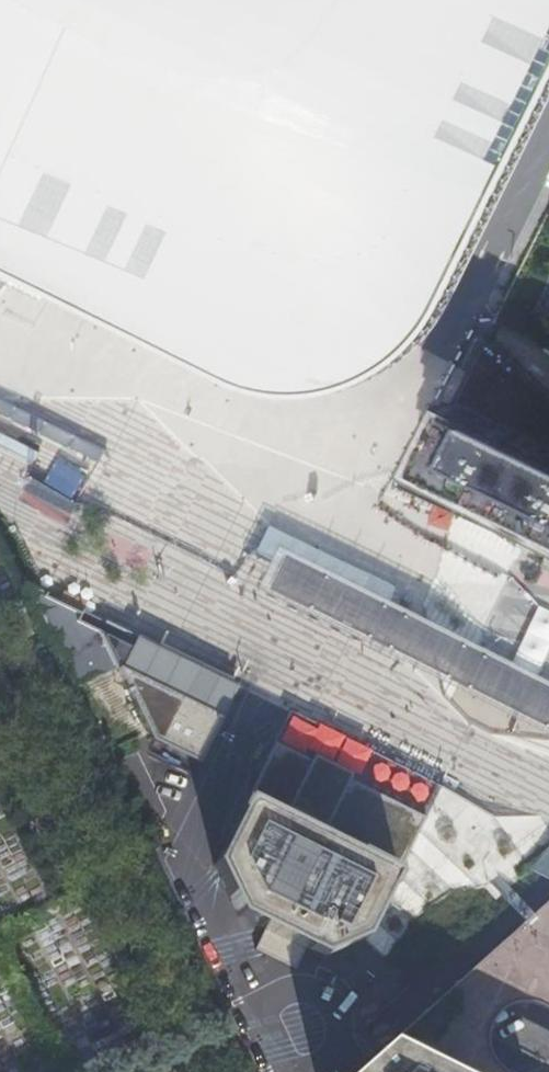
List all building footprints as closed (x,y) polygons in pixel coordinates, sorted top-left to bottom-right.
[(129,320),(250,379),(262,384),(279,388),(297,391),(312,391),(326,390),(337,389),(353,385),(366,381),(375,377),(387,371),(390,370),(401,364),(417,351),(431,337),(435,331),(440,325),(446,317),(451,308),(548,109),(548,0),(0,0),(0,256),(129,320)] [(490,334),(463,387),(456,402),(425,466),(548,527),(548,390),(490,334)] [(199,766),(237,688),(24,583),(74,690),(116,669),(151,743),(199,766)] [(250,925),(240,945),(288,966),(298,946),(322,958),(364,942),(391,888),(410,848),(439,788),(287,714),(238,814),(212,868),(224,912),(250,925)] [(530,920),(474,972),(444,999),(392,1047),(443,1071),(509,1071),(508,1071),(500,1065),(495,1059),(490,1049),(490,1042),(491,1033),(493,1025),(495,1021),(498,1016),(505,1010),(513,1004),(524,1001),(539,1002),(548,1007),(548,903),(530,920)] [(392,1047),(363,1071),(443,1071),(392,1047)]
